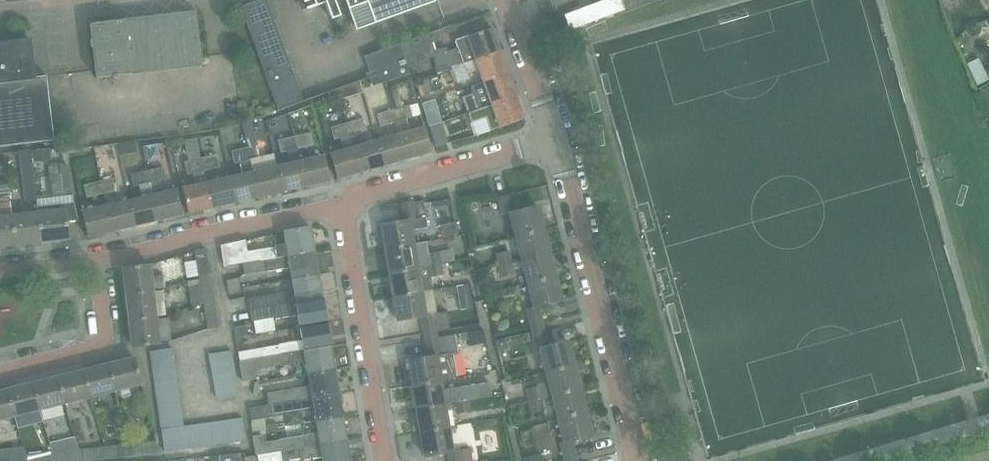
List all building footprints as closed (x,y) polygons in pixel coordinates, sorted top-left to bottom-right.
[(240,6),(247,25),(262,68),(272,92),(297,83),(272,16),(266,0),(258,0),(240,6)] [(306,10),(326,3),(331,19),(340,16),(335,0),(303,0),(306,10)] [(355,26),(415,3),(424,0),(346,0),(355,26)] [(91,23),(93,43),(98,79),(202,65),(195,10),(153,15),(91,23)] [(432,43),(404,54),(407,66),(434,57),(440,73),(452,69),(475,61),(500,51),(491,28),(454,41),(457,49),(447,52),(446,48),(435,52),(432,43)] [(54,139),(53,130),(46,75),(34,77),(29,40),(6,43),(19,144),(54,139)] [(19,144),(6,43),(0,43),(0,146),(19,144)] [(400,43),(365,56),(370,71),(375,69),(377,74),(369,76),(373,86),(410,74),(400,43)] [(475,61),(452,69),(458,84),(469,80),(467,74),(478,70),(483,82),(508,73),(500,51),(475,61)] [(977,98),(988,93),(979,71),(967,76),(977,98)] [(474,93),(461,98),(467,114),(491,105),(516,96),(508,73),(483,82),(472,86),(474,93)] [(400,135),(407,159),(430,153),(423,129),(410,132),(406,119),(413,117),(409,105),(403,107),(396,86),(387,89),(393,110),(397,123),(400,135)] [(491,105),(467,114),(470,123),(485,117),(490,130),(499,128),(524,119),(516,96),(491,105)] [(384,112),(377,114),(381,127),(386,126),(397,123),(393,110),(384,112)] [(439,113),(426,116),(429,127),(441,123),(439,113)] [(363,119),(347,123),(361,172),(384,166),(377,142),(365,145),(361,133),(367,131),(363,119)] [(251,120),(242,123),(248,147),(259,197),(282,191),(277,167),(274,154),(267,155),(264,143),(257,145),(251,120)] [(330,154),(332,159),(337,179),(361,172),(347,123),(331,128),(335,140),(340,139),(343,151),(330,154)] [(441,123),(429,127),(433,141),(445,137),(441,123)] [(294,137),(298,149),(314,146),(311,133),(294,137)] [(407,159),(400,135),(377,142),(384,166),(407,159)] [(282,191),(306,186),(301,161),(298,149),(294,137),(278,140),(281,153),(287,152),(290,164),(277,167),(282,191)] [(184,141),(189,162),(184,163),(187,175),(194,173),(197,185),(181,189),(187,213),(211,208),(206,183),(203,171),(201,159),(196,139),(184,141)] [(138,153),(136,141),(118,144),(119,156),(138,153)] [(240,163),(243,175),(230,178),(235,202),(259,197),(248,147),(231,151),(234,164),(240,163)] [(49,148),(32,150),(33,161),(50,159),(49,148)] [(31,150),(20,151),(25,202),(36,200),(31,150)] [(201,159),(203,171),(220,168),(217,155),(201,159)] [(329,180),(325,161),(324,156),(301,161),(306,186),(329,180)] [(49,165),(50,176),(52,199),(73,197),(67,163),(49,165)] [(159,220),(181,215),(175,191),(164,193),(161,181),(166,180),(163,167),(147,171),(159,220)] [(129,201),(134,226),(159,220),(147,171),(131,174),(134,187),(140,186),(143,198),(129,201)] [(98,182),(101,195),(119,191),(116,178),(98,182)] [(211,208),(235,202),(230,178),(206,183),(211,208)] [(11,204),(9,180),(0,181),(0,205),(11,204)] [(101,195),(98,182),(84,185),(87,198),(101,195)] [(101,195),(103,207),(118,204),(116,192),(101,195)] [(509,212),(515,236),(541,229),(535,205),(513,211),(509,194),(497,197),(502,214),(509,212)] [(104,207),(110,231),(134,226),(129,201),(104,207)] [(382,225),(385,248),(412,244),(408,220),(425,218),(423,201),(412,203),(412,201),(401,203),(404,221),(382,225)] [(80,213),(81,217),(86,237),(110,231),(104,207),(80,213)] [(64,209),(38,212),(41,242),(67,239),(64,209)] [(38,212),(12,215),(15,245),(41,242),(38,212)] [(0,217),(0,247),(15,245),(12,215),(0,217)] [(242,264),(314,252),(310,227),(284,232),(286,244),(276,246),(246,251),(244,240),(221,245),(224,266),(242,263),(242,264)] [(521,259),(547,253),(541,229),(515,236),(521,259)] [(389,271),(416,267),(412,244),(385,248),(389,271)] [(194,251),(198,271),(199,278),(210,276),(205,249),(194,251)] [(426,253),(428,265),(440,263),(438,250),(426,253)] [(509,251),(496,254),(501,277),(514,274),(509,251)] [(290,268),(292,280),(318,276),(314,252),(242,264),(245,275),(290,268)] [(547,253),(521,259),(527,283),(553,276),(547,253)] [(428,265),(416,267),(389,271),(393,295),(420,291),(432,289),(430,276),(442,274),(440,263),(428,265)] [(126,294),(152,291),(152,290),(151,284),(151,276),(149,265),(123,268),(126,294)] [(162,275),(151,276),(151,284),(152,290),(163,288),(162,275)] [(204,303),(215,301),(210,276),(199,278),(204,303)] [(318,276),(292,280),(294,291),(249,299),(251,312),(322,300),(318,276)] [(526,309),(531,329),(542,326),(537,306),(560,300),(553,276),(527,283),(533,307),(526,309)] [(238,278),(226,280),(228,291),(240,289),(238,278)] [(126,294),(129,321),(155,318),(152,291),(126,294)] [(424,316),(420,291),(393,295),(397,320),(421,316),(424,334),(435,332),(450,330),(447,313),(424,316)] [(298,315),(300,328),(326,323),(322,300),(251,312),(253,322),(274,318),(274,319),(298,315)] [(215,301),(204,303),(208,329),(220,327),(215,301)] [(129,321),(132,347),(158,344),(155,318),(129,321)] [(330,347),(326,323),(300,328),(302,340),(261,348),(263,358),(330,347)] [(246,326),(234,328),(236,338),(247,336),(246,326)] [(542,326),(531,329),(536,348),(539,348),(545,372),(572,365),(566,341),(547,346),(542,326)] [(435,332),(424,334),(427,356),(409,359),(413,384),(442,380),(455,378),(451,355),(457,354),(454,335),(436,338),(435,332)] [(505,339),(496,341),(498,351),(508,348),(505,339)] [(501,374),(533,365),(527,344),(495,353),(501,374)] [(330,347),(263,358),(239,362),(242,382),(256,379),(254,370),(306,362),(308,375),(334,371),(330,347)] [(174,359),(172,348),(150,352),(152,363),(174,359)] [(233,362),(231,351),(209,354),(211,366),(233,362)] [(378,355),(381,376),(403,374),(401,353),(378,355)] [(107,364),(114,390),(140,384),(133,357),(107,364)] [(176,371),(174,359),(152,363),(154,374),(176,371)] [(235,373),(233,362),(211,366),(213,377),(235,373)] [(107,364),(82,370),(88,396),(114,390),(107,364)] [(526,390),(529,402),(542,398),(541,398),(551,395),(551,396),(579,389),(572,365),(545,372),(548,382),(537,385),(537,387),(526,390)] [(57,376),(63,402),(88,396),(82,370),(57,376)] [(177,382),(176,371),(154,374),(155,385),(177,382)] [(338,394),(334,371),(308,375),(310,386),(267,393),(270,405),(270,406),(338,394)] [(237,384),(235,373),(213,377),(215,388),(237,384)] [(32,382),(38,409),(63,402),(57,376),(32,382)] [(416,408),(444,404),(456,402),(467,401),(492,397),(489,384),(444,391),(442,380),(413,384),(416,408)] [(7,388),(13,415),(38,409),(32,382),(7,388)] [(179,393),(177,382),(155,385),(157,396),(179,393)] [(264,392),(262,382),(254,383),(253,394),(264,392)] [(239,396),(237,384),(215,388),(217,400),(239,396)] [(7,388),(0,390),(0,418),(13,415),(7,388)] [(557,419),(585,412),(579,389),(551,396),(557,419)] [(181,404),(179,393),(157,396),(159,407),(181,404)] [(316,422),(342,418),(338,394),(270,406),(270,405),(250,408),(252,420),(273,417),(273,414),(314,408),(316,422)] [(544,409),(542,398),(529,402),(532,413),(544,409)] [(469,412),(467,401),(456,402),(458,414),(469,412)] [(182,415),(181,404),(159,407),(160,419),(182,415)] [(420,432),(448,428),(444,404),(416,408),(420,432)] [(572,440),(590,435),(585,412),(557,419),(563,441),(559,442),(564,460),(577,460),(572,440)] [(187,449),(184,426),(182,415),(160,419),(165,452),(187,449)] [(246,440),(242,418),(230,420),(234,442),(246,440)] [(346,441),(342,418),(316,422),(318,433),(264,442),(263,435),(252,436),(256,456),(253,456),(253,457),(346,441)] [(234,442),(230,420),(219,421),(222,444),(234,442)] [(222,444),(219,421),(207,423),(211,446),(222,444)] [(211,446),(207,423),(196,425),(199,447),(211,446)] [(199,447),(196,425),(184,426),(187,449),(199,447)] [(449,460),(473,460),(471,447),(451,451),(448,428),(420,432),(424,455),(447,452),(449,460)] [(130,444),(131,454),(158,451),(157,441),(130,444)] [(346,441),(253,457),(253,460),(282,460),(301,458),(302,460),(322,457),(323,460),(350,460),(346,441)] [(104,447),(105,457),(131,454),(130,444),(104,447)] [(0,449),(0,460),(27,460),(25,446),(0,449)] [(78,449),(79,459),(105,457),(104,447),(78,449)] [(53,460),(62,460),(79,459),(78,449),(52,452),(53,460)] [(27,460),(53,460),(52,452),(26,455),(27,460)]
